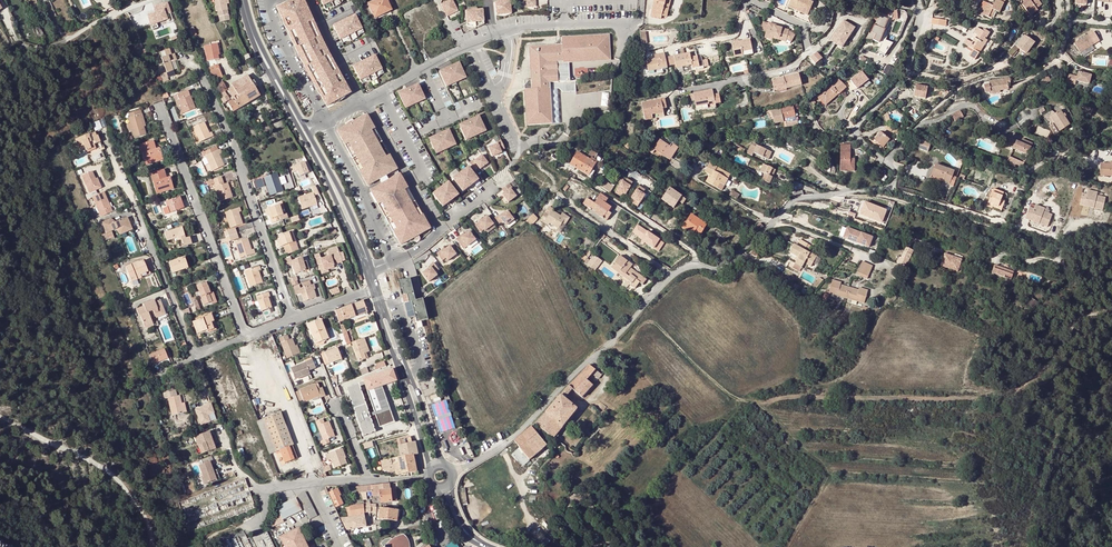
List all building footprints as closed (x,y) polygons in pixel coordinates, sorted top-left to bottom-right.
[(215,3),(214,3),(216,12),(219,11),(220,22),(230,20),(229,14),(228,14),(227,10),(228,9),(226,0),(215,0),(215,3)] [(326,106),(350,92),(325,44),(305,0),(289,0),(277,5),(299,55),(326,106)] [(324,5),(325,9),(329,7),(331,7),(334,7),(335,6),(337,6),(338,5),(340,4),(341,3),(342,2),(343,1),(343,0),(344,0),(334,0),(324,5)] [(368,3),(373,15),(381,12),(383,15),(386,13),(392,10),(387,0),(375,0),(368,3)] [(441,4),(445,14),(451,11),(453,13),(458,11),(452,0),(449,0),(441,4)] [(510,0),(495,2),(496,12),(511,10),(510,0)] [(662,16),(664,8),(660,7),(661,4),(664,5),(669,6),(671,0),(654,0),(651,13),(662,16)] [(807,0),(790,0),(788,5),(797,8),(796,11),(807,15),(811,7),(813,3),(807,0)] [(977,13),(989,18),(992,10),(995,11),(1000,13),(1004,3),(1005,3),(1006,0),(996,0),(993,6),(987,3),(985,7),(981,5),(977,13)] [(1031,15),(1038,10),(1036,8),(1033,4),(1039,0),(1028,0),(1023,4),(1031,15)] [(1039,0),(1033,4),(1036,8),(1042,4),(1039,0)] [(170,12),(166,3),(153,8),(155,14),(153,15),(153,14),(147,16),(152,29),(158,27),(155,21),(165,18),(164,15),(170,12)] [(471,10),(465,11),(467,23),(484,21),(482,9),(477,10),(476,9),(471,9),(471,10)] [(387,14),(386,13),(383,15),(381,12),(373,15),(372,16),(374,21),(387,14)] [(355,14),(333,25),(340,39),(362,28),(355,14)] [(888,18),(877,14),(875,20),(876,21),(870,34),(869,33),(867,39),(869,40),(872,39),(874,39),(874,40),(879,42),(882,37),(885,29),(884,28),(888,18)] [(946,20),(933,18),(932,24),(945,26),(946,20)] [(843,20),(832,36),(836,38),(833,42),(841,47),(854,27),(843,20)] [(775,25),(769,23),(766,33),(772,34),(771,36),(786,40),(791,43),(795,36),(789,32),(789,31),(782,29),(774,27),(775,25)] [(39,27),(34,29),(39,38),(44,36),(39,27)] [(362,28),(340,39),(342,43),(346,41),(348,41),(349,41),(350,41),(352,40),(354,40),(355,39),(356,38),(357,37),(359,35),(360,34),(364,32),(362,28)] [(966,39),(963,44),(974,50),(969,57),(975,60),(987,40),(985,39),(986,37),(987,38),(990,33),(984,29),(983,31),(978,28),(974,34),(977,35),(978,36),(976,39),(975,38),(972,43),(966,39)] [(1034,43),(1023,34),(1015,45),(1008,53),(1012,57),(1019,49),(1026,54),(1034,43)] [(1089,34),(1075,43),(1080,52),(1095,43),(1089,34)] [(610,60),(609,35),(562,37),(562,45),(556,45),(532,46),(530,48),(531,80),(532,89),(525,90),(527,125),(552,124),(550,82),(558,82),(557,63),(557,61),(563,61),(563,63),(610,60)] [(894,42),(882,37),(879,42),(881,43),(878,50),(885,54),(894,42)] [(750,40),(732,44),(735,57),(743,55),(742,52),(752,50),(750,40)] [(218,43),(204,46),(207,61),(219,58),(218,55),(218,52),(219,52),(218,43)] [(173,70),(170,62),(168,56),(172,55),(169,49),(160,52),(167,72),(173,70)] [(814,65),(822,59),(817,52),(809,58),(814,65)] [(644,73),(662,69),(667,68),(667,67),(672,66),(670,57),(666,58),(664,53),(654,55),(655,59),(642,62),(644,73)] [(690,53),(670,57),(672,66),(676,65),(676,68),(682,67),(683,70),(693,68),(700,67),(700,69),(704,68),(701,56),(691,57),(690,53)] [(375,55),(353,65),(360,80),(382,69),(375,55)] [(459,63),(440,71),(445,84),(465,75),(459,63)] [(224,77),(220,68),(217,69),(215,65),(210,67),(215,80),(224,77)] [(843,81),(850,88),(853,85),(855,86),(865,76),(858,68),(847,78),(846,77),(843,81)] [(382,69),(360,80),(362,84),(366,82),(367,82),(369,82),(370,81),(372,81),(374,80),(376,79),(377,78),(379,76),(380,75),(384,73),(382,69)] [(173,70),(167,72),(161,75),(163,82),(168,80),(167,78),(175,75),(173,70)] [(799,73),(772,80),(775,92),(786,90),(786,88),(802,85),(799,73)] [(1071,76),(1069,84),(1077,86),(1079,82),(1091,85),(1093,77),(1080,74),(1079,78),(1071,76)] [(232,84),(233,86),(240,98),(245,96),(249,102),(255,98),(260,95),(255,87),(251,81),(248,75),(232,84)] [(465,75),(445,84),(447,87),(466,78),(465,75)] [(1043,79),(1046,84),(1052,80),(1049,75),(1043,79)] [(838,77),(826,88),(827,89),(839,79),(838,77)] [(1010,83),(1010,78),(989,81),(990,84),(985,84),(985,91),(991,91),(991,93),(1000,92),(1000,90),(1009,89),(1008,84),(1010,83)] [(846,87),(839,79),(827,89),(826,88),(817,96),(821,100),(823,98),(826,102),(837,92),(839,94),(846,87)] [(223,82),(216,85),(223,98),(221,99),(224,103),(230,100),(225,91),(227,90),(223,82)] [(419,84),(399,93),(405,106),(424,97),(419,84)] [(916,85),(914,96),(925,99),(928,87),(916,85)] [(240,98),(233,86),(229,89),(231,93),(230,93),(232,97),(231,98),(232,100),(228,102),(233,111),(249,102),(245,96),(240,98)] [(188,90),(175,96),(182,114),(195,108),(188,90)] [(712,90),(693,93),(695,100),(697,110),(715,107),(715,104),(721,103),(719,93),(713,94),(712,90)] [(600,108),(606,109),(609,93),(603,92),(600,108)] [(823,98),(821,100),(826,105),(839,94),(837,92),(826,102),(823,98)] [(424,97),(405,106),(406,109),(426,100),(424,97)] [(642,103),(645,120),(665,116),(663,109),(661,99),(642,103)] [(793,106),(781,108),(771,111),(774,123),(784,121),(783,119),(789,117),(789,116),(795,115),(793,106)] [(130,123),(133,131),(135,137),(146,134),(144,126),(140,114),(141,114),(140,110),(129,113),(130,117),(129,118),(130,123)] [(1060,110),(1055,114),(1065,128),(1070,125),(1060,110)] [(960,111),(952,115),(955,121),(964,117),(960,111)] [(1049,125),(1053,123),(1049,116),(1054,114),(1053,111),(1044,115),(1049,125)] [(1060,131),(1065,128),(1055,114),(1050,117),(1060,131)] [(419,235),(431,228),(399,171),(367,115),(338,132),(369,186),(380,180),(381,181),(383,185),(371,191),(402,245),(413,238),(415,241),(416,241),(417,242),(418,242),(419,241),(420,240),(421,239),(420,237),(419,235)] [(479,116),(459,125),(465,137),(485,128),(479,116)] [(99,120),(93,123),(96,130),(102,128),(99,120)] [(212,132),(209,133),(208,134),(206,129),(207,129),(204,122),(192,127),(199,142),(213,136),(212,132)] [(485,128),(465,137),(466,140),(486,131),(485,128)] [(449,129),(429,138),(435,151),(455,142),(449,129)] [(892,132),(903,138),(905,136),(894,129),(892,132)] [(879,131),(873,139),(883,147),(889,140),(879,131)] [(77,143),(75,144),(77,151),(85,148),(86,150),(92,148),(91,146),(94,144),(99,142),(96,135),(95,132),(89,135),(89,134),(75,139),(77,143)] [(919,137),(915,145),(927,150),(931,143),(919,137)] [(1011,139),(1008,144),(1014,147),(1013,149),(1028,155),(1033,144),(1022,139),(1020,143),(1011,139)] [(140,145),(145,162),(162,157),(159,148),(156,149),(155,149),(154,146),(155,145),(156,145),(155,140),(140,145)] [(497,143),(488,147),(492,156),(501,152),(500,150),(504,148),(500,140),(496,142),(497,143)] [(660,140),(659,141),(669,148),(670,146),(660,140)] [(676,148),(671,145),(670,146),(669,148),(659,141),(654,148),(663,154),(664,153),(670,157),(676,148)] [(455,142),(435,151),(437,154),(456,145),(455,142)] [(672,143),(671,145),(676,148),(670,157),(664,153),(663,154),(670,160),(678,148),(672,143)] [(92,148),(86,150),(87,152),(96,148),(94,144),(91,146),(92,148)] [(571,148),(578,152),(582,155),(585,151),(579,147),(579,146),(576,144),(574,145),(571,148)] [(756,146),(751,144),(747,154),(752,156),(753,153),(768,160),(772,151),(757,145),(756,146)] [(842,144),(842,145),(847,145),(847,152),(851,152),(851,144),(842,144)] [(655,150),(647,145),(645,148),(652,153),(655,150)] [(842,153),(841,154),(841,155),(841,159),(841,171),(855,170),(855,162),(851,162),(851,159),(851,152),(847,152),(847,145),(842,145),(842,153)] [(212,171),(223,166),(221,162),(222,162),(219,154),(222,153),(220,149),(219,150),(217,146),(204,152),(212,171)] [(575,167),(579,170),(587,157),(582,155),(578,152),(570,164),(575,167)] [(602,159),(597,156),(591,153),(588,158),(587,157),(579,170),(591,177),(602,159)] [(473,160),(469,162),(475,169),(478,167),(480,169),(488,163),(482,155),(474,161),(473,160)] [(1010,156),(1008,160),(1023,167),(1024,163),(1010,156)] [(163,160),(162,157),(145,162),(146,165),(163,160)] [(706,181),(717,188),(720,183),(722,184),(724,185),(728,179),(715,171),(717,168),(710,163),(705,171),(712,175),(711,177),(709,176),(706,181)] [(770,183),(773,177),(770,176),(774,169),(769,167),(761,163),(758,170),(766,173),(763,180),(770,183)] [(1111,176),(1111,164),(1110,164),(1100,164),(1100,176),(1111,176)] [(290,173),(292,179),(301,176),(298,165),(283,170),(285,175),(290,173)] [(954,185),(958,173),(935,165),(929,180),(940,184),(942,179),(943,179),(943,181),(954,185)] [(468,166),(453,178),(463,191),(478,179),(468,166)] [(538,173),(539,170),(536,168),(533,173),(535,175),(531,181),(540,188),(546,179),(545,178),(538,173)] [(156,191),(173,186),(170,177),(167,178),(165,178),(164,175),(166,174),(167,174),(166,169),(150,173),(156,191)] [(92,171),(82,175),(89,193),(101,188),(100,184),(98,184),(95,178),(92,171)] [(280,172),(277,173),(283,191),(286,190),(280,172)] [(271,196),(272,195),(276,194),(283,191),(277,173),(271,175),(265,177),(264,178),(271,196)] [(228,183),(224,184),(220,185),(219,182),(223,181),(221,177),(213,179),(215,184),(220,201),(232,197),(228,183)] [(262,178),(255,181),(258,189),(265,186),(262,178)] [(623,180),(617,190),(625,195),(632,183),(626,179),(625,182),(623,180)] [(448,181),(433,193),(443,207),(458,195),(448,181)] [(613,187),(604,181),(601,187),(610,193),(613,187)] [(505,192),(503,194),(509,201),(517,195),(511,188),(512,187),(509,183),(502,188),(505,192)] [(173,186),(156,191),(157,194),(174,189),(173,186)] [(639,187),(631,199),(639,204),(645,195),(643,193),(645,191),(639,187)] [(670,189),(662,200),(674,209),(679,202),(683,205),(686,200),(670,189)] [(993,189),(992,192),(1002,196),(1001,200),(1005,201),(1008,194),(993,189)] [(105,191),(93,196),(101,216),(113,212),(105,191)] [(1081,197),(1079,206),(1084,206),(1085,203),(1094,205),(1093,209),(1102,211),(1105,199),(1096,196),(1097,193),(1087,191),(1086,195),(1086,198),(1081,197)] [(297,197),(301,209),(316,204),(313,192),(297,197)] [(1002,210),(1005,201),(1001,200),(1002,196),(992,192),(988,203),(993,205),(992,207),(1002,210)] [(603,196),(600,194),(597,198),(598,199),(595,203),(587,198),(583,204),(591,209),(591,208),(595,211),(595,212),(607,220),(611,213),(608,211),(611,207),(605,203),(608,199),(606,198),(603,196)] [(180,197),(166,202),(170,213),(182,209),(179,202),(182,201),(180,197)] [(639,204),(631,199),(629,202),(637,207),(639,204)] [(324,202),(310,207),(312,214),(326,210),(324,202)] [(269,214),(269,215),(272,223),(288,218),(286,214),(283,215),(279,205),(269,208),(271,213),(269,214)] [(565,219),(560,216),(552,210),(553,209),(549,206),(541,219),(545,222),(546,220),(559,228),(565,219)] [(1039,224),(1047,227),(1052,216),(1043,212),(1045,209),(1035,206),(1034,210),(1029,208),(1025,219),(1030,221),(1031,217),(1040,221),(1039,224)] [(243,224),(241,219),(240,220),(237,213),(239,212),(241,211),(240,207),(225,212),(231,228),(243,224)] [(515,219),(508,210),(500,216),(499,214),(496,217),(501,224),(504,221),(507,225),(515,219)] [(874,224),(881,227),(884,216),(868,210),(867,214),(862,212),(858,220),(870,224),(871,221),(873,222),(874,224)] [(545,222),(541,219),(540,220),(553,228),(560,233),(570,218),(562,213),(560,216),(565,219),(559,228),(546,220),(545,222)] [(526,221),(531,225),(538,218),(534,214),(526,221)] [(488,215),(476,224),(481,231),(485,228),(486,230),(494,223),(488,215)] [(685,222),(682,227),(688,231),(690,228),(695,231),(700,234),(706,224),(691,215),(686,223),(685,222)] [(127,217),(115,222),(113,223),(111,218),(102,222),(106,233),(116,229),(118,228),(120,234),(133,229),(127,217)] [(756,233),(763,226),(760,223),(753,229),(756,233)] [(659,251),(665,242),(636,225),(631,235),(659,251)] [(182,227),(165,233),(167,241),(177,238),(180,248),(193,243),(191,237),(186,238),(182,227)] [(223,232),(225,237),(236,233),(234,228),(223,232)] [(872,238),(847,228),(843,237),(868,247),(872,238)] [(461,235),(457,238),(462,245),(466,242),(468,245),(476,238),(470,230),(462,237),(461,235)] [(291,238),(293,237),(294,236),(292,231),(279,236),(280,239),(281,241),(278,242),(280,247),(284,246),(287,255),(298,251),(294,242),(292,243),(291,238)] [(236,233),(225,237),(227,242),(238,238),(236,233)] [(254,249),(251,249),(250,250),(247,243),(249,242),(248,238),(235,242),(240,258),(255,253),(254,249)] [(808,256),(810,253),(805,251),(808,244),(800,240),(797,246),(794,245),(790,252),(798,257),(793,267),(800,271),(804,263),(811,267),(813,262),(815,259),(808,256)] [(235,241),(231,243),(236,259),(240,258),(235,241)] [(442,250),(438,252),(443,260),(447,257),(449,260),(458,253),(451,245),(446,248),(443,251),(442,250)] [(319,265),(322,273),(329,270),(328,270),(328,268),(333,265),(332,261),(331,258),(334,257),(335,260),(337,263),(342,261),(338,251),(328,254),(329,256),(322,259),(321,258),(316,259),(318,265),(319,265)] [(900,257),(897,263),(904,266),(906,262),(908,263),(910,258),(908,257),(910,254),(904,252),(901,258),(900,257)] [(953,257),(944,254),(941,265),(958,271),(962,256),(955,254),(953,257)] [(589,266),(596,257),(594,255),(587,265),(589,266)] [(629,270),(630,268),(633,265),(620,256),(611,268),(623,277),(627,280),(626,281),(635,289),(640,282),(643,285),(647,280),(639,274),(637,275),(629,270)] [(184,257),(169,262),(173,273),(183,269),(182,267),(187,266),(184,257)] [(589,266),(595,271),(602,261),(596,257),(589,266)] [(290,258),(285,259),(287,267),(292,265),(295,274),(305,270),(302,262),(303,262),(302,258),(291,261),(290,258)] [(136,276),(141,274),(148,271),(144,260),(139,262),(139,261),(126,266),(132,281),(138,279),(136,276)] [(432,266),(424,272),(430,281),(439,274),(437,271),(440,269),(435,262),(431,264),(432,266)] [(862,262),(857,274),(867,278),(873,266),(862,262)] [(994,265),(992,273),(994,273),(1002,276),(1011,279),(1014,272),(994,265)] [(258,271),(259,271),(261,270),(260,266),(245,271),(250,287),(263,283),(261,278),(260,279),(258,271)] [(421,321),(428,319),(423,298),(416,300),(410,278),(399,281),(401,289),(407,318),(415,316),(418,328),(423,327),(421,321)] [(817,288),(824,280),(820,278),(818,282),(816,281),(813,286),(817,288)] [(859,288),(859,290),(858,292),(840,286),(841,285),(841,283),(832,280),(829,293),(864,303),(868,291),(859,288)] [(311,290),(314,289),(315,289),(313,284),(310,285),(309,281),(301,283),(302,287),(300,288),(298,285),(293,286),(296,294),(300,293),(303,301),(314,298),(311,290)] [(208,294),(211,293),(206,282),(197,285),(204,305),(212,302),(208,294)] [(200,309),(197,296),(191,297),(190,292),(184,293),(189,312),(200,309)] [(268,292),(256,296),(257,301),(261,311),(271,308),(270,304),(272,304),(268,292)] [(1029,298),(1026,304),(1032,307),(1035,302),(1029,298)] [(145,306),(137,309),(139,316),(141,316),(144,325),(153,322),(151,318),(153,318),(156,317),(157,318),(166,315),(160,301),(155,302),(154,300),(144,304),(145,306)] [(335,311),(339,322),(344,320),(343,318),(350,315),(350,318),(367,312),(363,301),(335,311)] [(202,318),(192,322),(197,334),(207,330),(208,331),(216,328),(211,313),(202,317),(202,318)] [(156,325),(153,318),(151,318),(153,322),(144,325),(145,329),(156,325)] [(308,325),(315,344),(323,341),(329,339),(325,329),(321,320),(308,325)] [(287,358),(298,354),(295,346),(292,339),(289,340),(287,335),(279,338),(287,358)] [(363,338),(351,343),(359,362),(366,359),(364,354),(369,352),(363,338)] [(337,348),(325,352),(329,364),(341,359),(337,348)] [(149,355),(152,364),(167,358),(164,349),(149,355)] [(305,362),(291,368),(295,379),(298,378),(309,374),(310,373),(309,371),(315,368),(311,358),(305,360),(305,362)] [(377,367),(378,370),(382,369),(386,367),(384,361),(376,364),(377,367)] [(538,421),(533,426),(536,428),(547,437),(549,434),(553,437),(577,409),(564,398),(572,389),(582,397),(593,385),(586,380),(592,374),(596,370),(590,365),(570,385),(538,421)] [(363,380),(367,391),(378,387),(382,386),(384,385),(395,381),(391,370),(363,380)] [(602,375),(596,370),(592,374),(598,379),(602,375)] [(309,399),(312,406),(323,402),(321,397),(325,396),(322,388),(317,390),(315,384),(299,390),(304,401),(309,399)] [(369,414),(358,384),(346,388),(363,437),(376,432),(370,416),(369,414)] [(377,419),(380,427),(395,422),(382,386),(378,387),(388,414),(377,419)] [(378,387),(367,391),(375,412),(376,415),(377,419),(388,414),(378,387)] [(172,416),(184,413),(182,403),(180,395),(168,398),(172,416)] [(648,400),(643,404),(647,409),(652,404),(648,400)] [(215,415),(212,405),(196,411),(202,427),(211,423),(209,417),(215,415)] [(280,412),(258,420),(272,453),(279,450),(289,446),(292,445),(293,445),(280,412)] [(321,425),(320,421),(316,422),(320,432),(323,440),(320,441),(322,446),(330,443),(328,439),(334,436),(333,432),(335,431),(334,428),(332,429),(329,422),(324,423),(321,425)] [(547,445),(532,427),(519,437),(515,441),(519,447),(526,455),(529,460),(531,458),(542,449),(547,445)] [(209,434),(196,439),(201,456),(213,452),(210,444),(212,443),(209,434)] [(388,466),(389,472),(396,471),(396,475),(416,471),(417,471),(414,455),(418,454),(415,442),(412,443),(411,437),(394,441),(394,444),(398,444),(401,457),(396,458),(397,464),(394,464),(394,466),(388,466)] [(289,446),(294,459),(297,458),(292,445),(289,446)] [(289,446),(279,450),(285,463),(294,459),(289,446)] [(526,455),(519,447),(513,453),(514,455),(519,461),(526,455)] [(339,450),(325,455),(327,460),(331,459),(334,468),(347,464),(345,459),(343,459),(339,450)] [(383,471),(389,472),(388,466),(387,460),(381,461),(383,471)] [(216,482),(213,474),(209,464),(203,466),(209,485),(216,482)] [(326,466),(323,467),(327,477),(333,476),(329,465),(326,466)] [(209,485),(203,466),(199,468),(202,478),(205,486),(209,485)] [(238,486),(240,488),(244,484),(239,479),(232,485),(235,488),(238,486)] [(356,487),(359,493),(372,492),(372,496),(380,495),(381,503),(384,502),(392,502),(391,489),(390,489),(390,485),(390,484),(385,484),(356,487)] [(329,492),(336,508),(343,505),(340,497),(336,489),(329,492)] [(305,492),(297,496),(309,520),(317,516),(305,492)] [(295,498),(277,507),(279,514),(273,516),(278,525),(284,522),(283,520),(302,510),(295,498)] [(351,506),(349,506),(351,516),(361,515),(361,513),(364,512),(363,505),(360,505),(355,505),(351,506)] [(380,508),(378,519),(397,521),(398,517),(398,510),(380,508)] [(351,516),(340,518),(346,530),(366,527),(364,512),(361,513),(361,515),(351,516)] [(289,532),(302,537),(298,528),(289,532)] [(279,536),(284,546),(289,532),(279,536)] [(289,532),(284,546),(307,546),(302,537),(289,532)] [(392,539),(391,538),(390,538),(387,538),(384,540),(381,542),(382,545),(383,546),(384,546),(410,546),(408,540),(407,538),(405,536),(403,534),(402,534),(400,535),(393,539),(392,539)]
